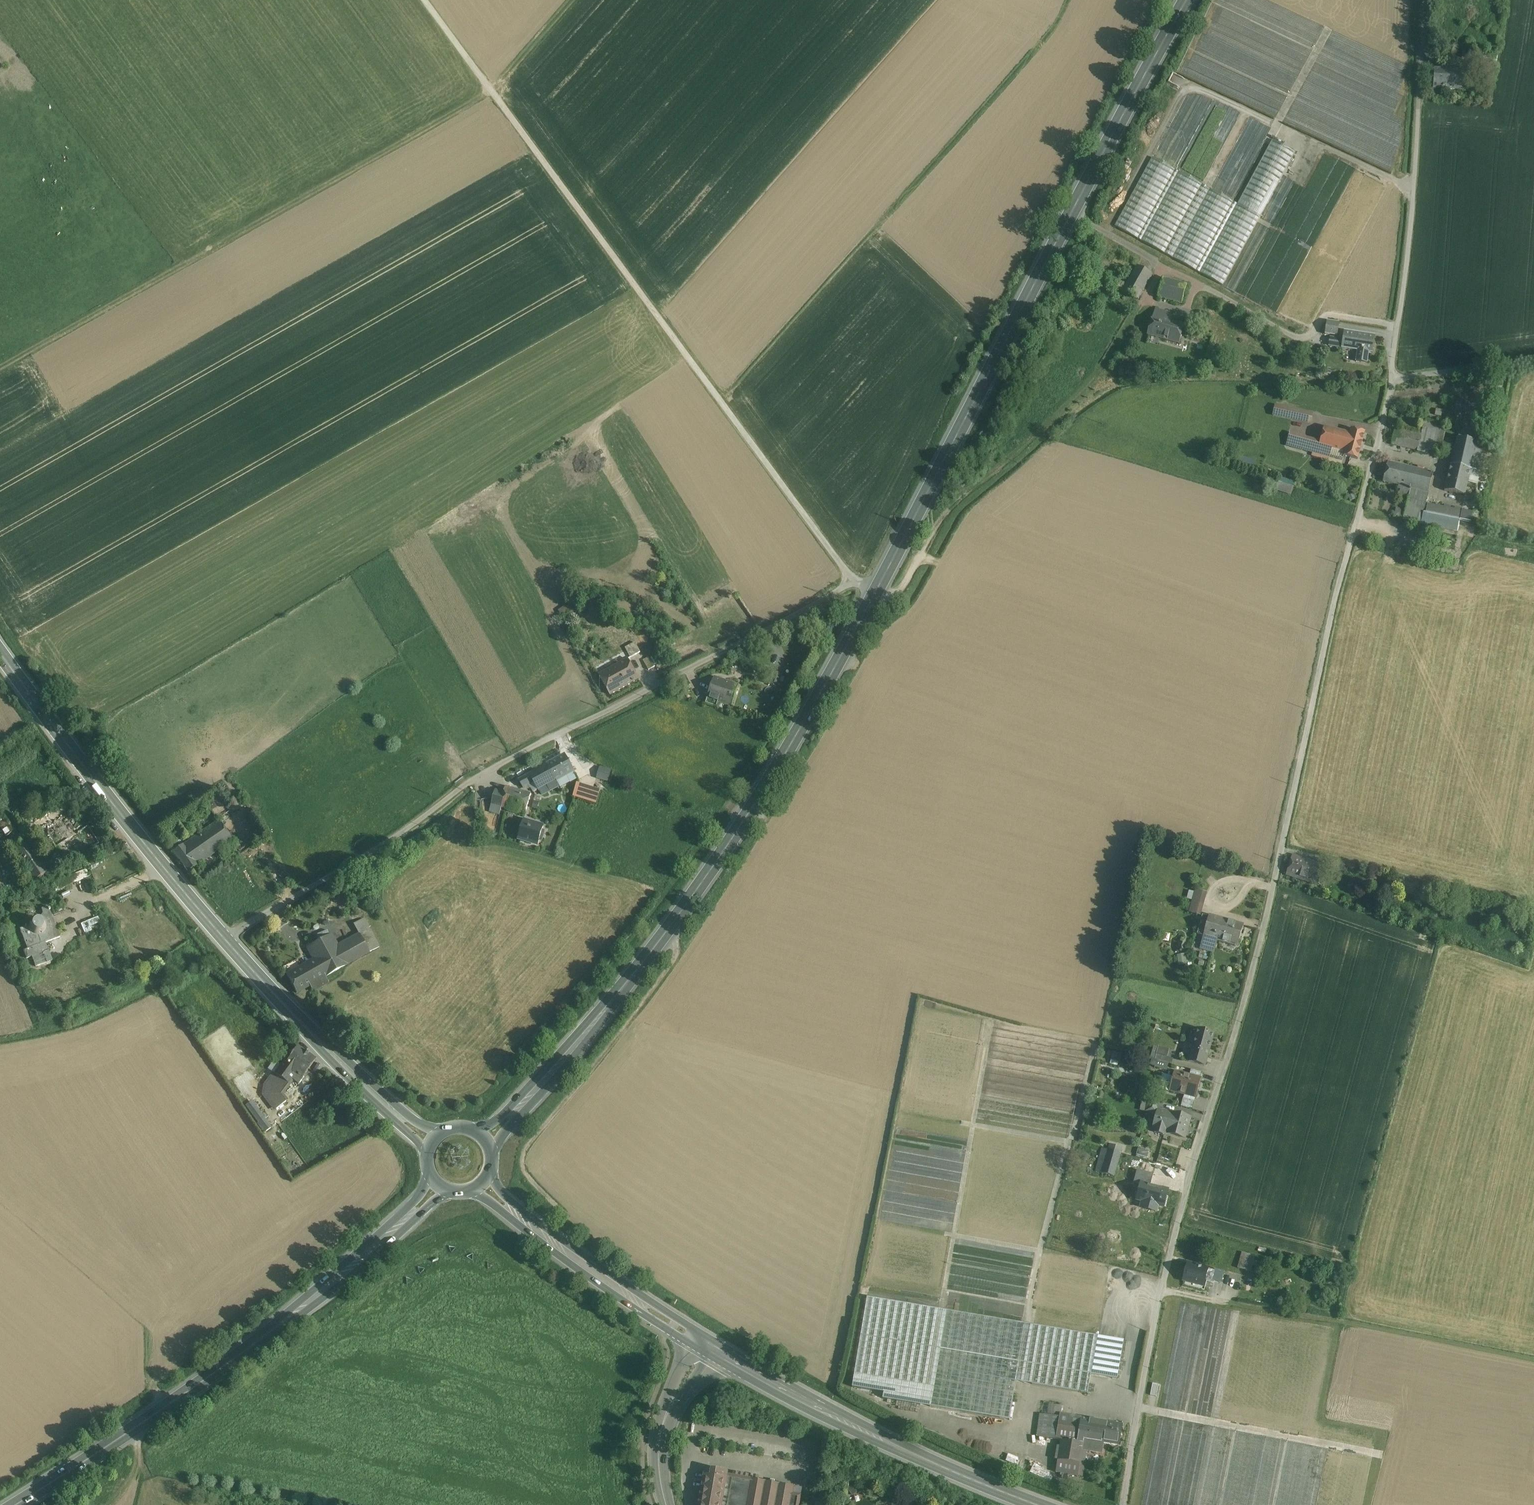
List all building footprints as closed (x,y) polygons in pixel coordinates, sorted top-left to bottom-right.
[(1479,66),(1493,67),(1493,65),(1494,56),(1480,55),(1480,64),(1479,66)] [(1462,71),(1434,70),(1433,89),(1461,91),(1462,71)] [(1237,204),(1152,158),(1114,227),(1222,286),(1283,174),(1295,152),(1273,140),(1237,204)] [(1275,221),(1279,205),(1269,202),(1265,218),(1275,221)] [(1152,275),(1137,266),(1126,285),(1119,281),(1115,287),(1138,300),(1152,275)] [(1187,285),(1163,279),(1158,298),(1182,304),(1187,285)] [(1172,314),(1156,309),(1155,316),(1154,316),(1149,336),(1180,344),(1185,325),(1170,320),(1172,314)] [(1339,323),(1327,322),(1325,335),(1337,337),(1339,323)] [(1375,337),(1344,332),(1341,349),(1357,352),(1356,363),(1367,364),(1369,353),(1372,354),(1375,337)] [(1313,414),(1275,406),(1274,416),(1310,424),(1313,414)] [(1442,425),(1423,421),(1422,423),(1424,424),(1421,434),(1417,452),(1428,455),(1429,451),(1435,452),(1442,425)] [(1336,430),(1324,427),(1320,442),(1319,445),(1331,448),(1336,430)] [(1421,434),(1396,428),(1391,446),(1417,452),(1421,434)] [(1350,434),(1336,430),(1331,448),(1332,449),(1345,452),(1344,456),(1358,460),(1365,433),(1351,430),(1350,434)] [(1320,442),(1290,433),(1286,445),(1313,453),(1315,444),(1319,445),(1320,442)] [(1486,445),(1457,438),(1445,491),(1474,498),(1486,445)] [(1331,448),(1319,445),(1315,444),(1313,453),(1330,457),(1332,449),(1331,448)] [(1433,474),(1388,463),(1383,483),(1399,486),(1398,489),(1401,490),(1399,496),(1408,498),(1411,489),(1428,493),(1433,474)] [(1294,487),(1274,481),(1271,490),(1291,497),(1294,487)] [(1462,511),(1427,504),(1425,514),(1423,513),(1428,493),(1411,489),(1408,498),(1405,512),(1396,510),(1394,517),(1418,522),(1418,523),(1458,531),(1462,511)] [(635,643),(625,649),(630,658),(640,653),(635,643)] [(655,667),(649,658),(643,661),(649,670),(655,667)] [(628,660),(620,664),(618,660),(614,663),(616,667),(599,676),(610,696),(639,680),(628,660)] [(781,675),(769,671),(765,683),(777,687),(781,675)] [(738,687),(714,678),(707,698),(719,702),(732,706),(738,687)] [(719,702),(707,698),(705,704),(717,708),(719,702)] [(565,756),(518,781),(523,788),(529,785),(534,793),(538,790),(538,791),(556,781),(573,772),(565,756)] [(602,767),(599,778),(612,782),(615,770),(602,767)] [(573,772),(556,781),(559,788),(577,779),(573,772)] [(600,792),(577,785),(573,797),(596,804),(600,792)] [(531,794),(506,787),(505,791),(503,791),(502,793),(504,793),(500,808),(502,808),(525,815),(531,794)] [(502,793),(496,791),(492,805),(490,813),(500,816),(502,808),(500,808),(504,793),(502,793)] [(0,816),(0,828),(7,838),(18,830),(7,812),(0,816)] [(219,821),(183,847),(197,866),(233,842),(219,821)] [(543,828),(524,822),(518,839),(538,845),(543,828)] [(25,840),(11,849),(33,883),(47,874),(25,840)] [(1317,864),(1293,857),(1288,875),(1308,881),(1307,882),(1316,884),(1322,866),(1317,864)] [(82,872),(53,885),(57,894),(86,881),(82,872)] [(1399,892),(1414,894),(1415,883),(1400,881),(1399,892)] [(1190,900),(1188,912),(1201,914),(1205,891),(1188,889),(1186,899),(1190,900)] [(42,919),(44,920),(52,917),(49,908),(43,910),(44,916),(42,919)] [(1207,918),(1200,916),(1198,926),(1205,928),(1207,918)] [(1227,921),(1208,916),(1207,918),(1205,928),(1203,936),(1215,940),(1222,942),(1227,921)] [(60,937),(52,917),(44,920),(47,926),(46,930),(43,934),(39,935),(35,935),(31,933),(29,929),(28,925),(27,926),(20,929),(28,950),(45,943),(60,937)] [(46,930),(47,926),(44,920),(42,919),(38,918),(34,919),(30,922),(28,925),(29,929),(31,933),(35,935),(39,935),(43,934),(46,930)] [(96,919),(82,925),(86,935),(100,929),(96,919)] [(374,938),(363,919),(352,925),(358,934),(364,944),(374,938)] [(23,951),(28,950),(20,929),(27,926),(24,920),(17,923),(11,932),(20,952),(23,951)] [(1243,926),(1227,921),(1222,942),(1238,946),(1243,926)] [(364,944),(358,934),(337,946),(343,956),(364,944)] [(316,944),(307,949),(314,960),(323,978),(324,978),(348,965),(343,956),(337,946),(332,935),(316,944)] [(1215,940),(1203,936),(1200,948),(1212,951),(1215,940)] [(312,937),(304,941),(307,949),(316,944),(312,937)] [(364,944),(343,956),(348,965),(379,948),(374,938),(364,944)] [(48,949),(45,943),(28,950),(23,951),(26,959),(32,957),(36,967),(53,961),(52,958),(66,953),(63,944),(48,949)] [(1176,954),(1178,965),(1185,964),(1184,953),(1176,954)] [(314,960),(287,975),(297,993),(310,986),(313,992),(328,984),(324,978),(323,978),(314,960)] [(1213,1034),(1198,1030),(1189,1062),(1204,1066),(1213,1034)] [(1150,1066),(1169,1069),(1171,1057),(1167,1057),(1169,1048),(1154,1045),(1150,1066)] [(315,1060),(297,1047),(287,1061),(287,1062),(298,1070),(291,1079),(298,1084),(305,1075),(305,1074),(315,1060)] [(1110,1051),(1109,1060),(1119,1061),(1120,1053),(1110,1051)] [(298,1070),(287,1062),(287,1061),(284,1060),(274,1074),(281,1078),(288,1084),(291,1079),(298,1070)] [(1202,1073),(1197,1072),(1196,1071),(1196,1072),(1192,1070),(1191,1070),(1190,1076),(1201,1079),(1202,1073)] [(1190,1076),(1175,1072),(1173,1078),(1163,1075),(1159,1089),(1169,1092),(1196,1099),(1201,1079),(1190,1076)] [(276,1084),(281,1078),(274,1074),(266,1085),(270,1088),(274,1083),(276,1084)] [(281,1078),(276,1084),(274,1083),(270,1088),(272,1089),(280,1095),(288,1084),(281,1078)] [(280,1095),(272,1089),(264,1095),(271,1104),(281,1096),(280,1095)] [(286,1102),(281,1096),(271,1104),(275,1109),(286,1102)] [(1164,1103),(1148,1098),(1145,1112),(1157,1115),(1158,1110),(1161,1111),(1164,1103)] [(251,1101),(246,1105),(266,1132),(271,1128),(251,1101)] [(1190,1118),(1173,1113),(1172,1114),(1161,1111),(1158,1110),(1157,1115),(1153,1129),(1155,1130),(1154,1132),(1164,1135),(1165,1132),(1167,1133),(1167,1134),(1185,1138),(1190,1118)] [(326,1130),(318,1135),(323,1146),(332,1140),(326,1130)] [(1120,1154),(1102,1149),(1096,1172),(1113,1177),(1120,1154)] [(1149,1152),(1138,1149),(1136,1155),(1147,1158),(1149,1152)] [(1156,1180),(1141,1176),(1143,1169),(1131,1166),(1130,1170),(1124,1196),(1123,1201),(1134,1204),(1135,1199),(1136,1199),(1137,1196),(1153,1200),(1151,1206),(1160,1208),(1161,1202),(1167,1203),(1172,1184),(1156,1180)] [(1158,1172),(1144,1168),(1143,1169),(1141,1176),(1156,1180),(1158,1172)] [(1254,1261),(1241,1257),(1238,1268),(1251,1272),(1253,1266),(1256,1267),(1257,1262),(1254,1261)] [(1215,1271),(1189,1264),(1184,1281),(1203,1287),(1205,1281),(1212,1283),(1212,1281),(1215,1271)] [(1224,1272),(1215,1269),(1215,1271),(1212,1281),(1221,1283),(1224,1272)] [(1209,1287),(1208,1294),(1219,1296),(1221,1284),(1215,1283),(1214,1288),(1209,1287)] [(883,1399),(930,1407),(946,1311),(868,1298),(853,1387),(884,1393),(883,1399)] [(1097,1336),(946,1311),(930,1407),(1010,1420),(1016,1382),(1088,1394),(1091,1374),(1097,1336)] [(1124,1341),(1097,1336),(1091,1374),(1118,1379),(1124,1341)] [(1062,1406),(1049,1404),(1048,1415),(1048,1416),(1060,1418),(1061,1415),(1062,1406)] [(1081,1418),(1063,1415),(1061,1415),(1060,1418),(1048,1416),(1048,1415),(1040,1414),(1037,1437),(1062,1441),(1062,1440),(1083,1443),(1084,1440),(1078,1439),(1081,1419),(1081,1418)] [(1122,1425),(1081,1419),(1078,1439),(1084,1440),(1083,1443),(1082,1450),(1087,1451),(1102,1453),(1104,1443),(1119,1445),(1122,1425)] [(1083,1443),(1062,1440),(1062,1441),(1058,1460),(1080,1464),(1082,1450),(1083,1443)] [(1080,1464),(1058,1460),(1056,1472),(1082,1476),(1087,1451),(1082,1450),(1080,1464)] [(1031,1463),(1029,1470),(1041,1474),(1043,1468),(1031,1463)] [(712,1470),(711,1476),(705,1475),(699,1504),(722,1504),(726,1480),(728,1472),(712,1470)] [(726,1480),(722,1504),(799,1504),(801,1495),(793,1494),(794,1486),(748,1479),(749,1475),(734,1472),(732,1481),(726,1480)] [(845,1484),(850,1494),(859,1490),(854,1480),(845,1484)]
